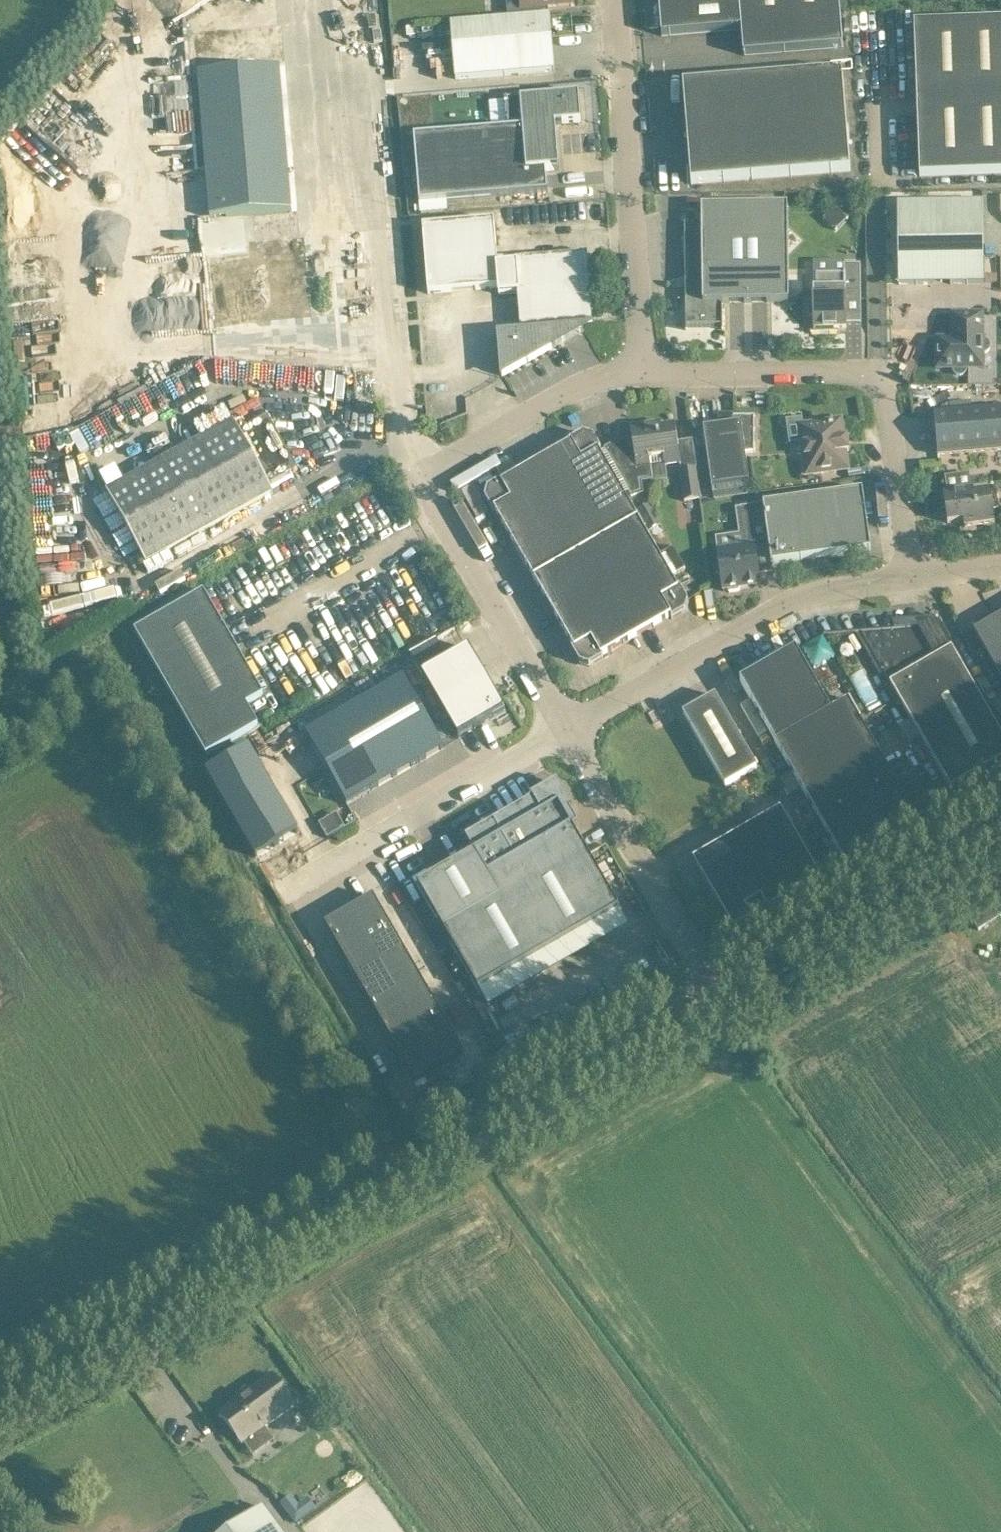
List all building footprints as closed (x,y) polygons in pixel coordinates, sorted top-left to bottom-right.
[(507,13),(508,18),(508,19),(545,16),(545,15),(544,7),(571,5),(571,0),(519,0),(507,13)] [(662,36),(741,29),(739,0),(659,0),(662,36)] [(764,54),(843,47),(839,0),(739,0),(744,55),(764,54)] [(455,79),(535,72),(555,70),(550,15),(545,15),(545,16),(508,19),(508,18),(451,23),(455,79)] [(915,23),(920,176),(1000,173),(1000,20),(915,23)] [(292,211),(280,66),(198,73),(210,217),(292,211)] [(687,134),(846,121),(842,72),(683,85),(687,134)] [(416,155),(557,143),(555,124),(581,122),(579,93),(507,99),(510,129),(415,137),(416,155)] [(846,121),(687,134),(691,184),(711,182),(850,171),(846,121)] [(420,203),(528,194),(548,192),(546,171),(559,170),(557,143),(416,155),(420,203)] [(898,203),(899,284),(984,283),(983,202),(898,203)] [(722,329),(723,329),(723,302),(790,301),(788,204),(702,206),(702,226),(686,226),(686,224),(685,224),(686,329),(687,329),(687,326),(722,326),(722,329)] [(848,217),(835,205),(823,218),(835,230),(848,217)] [(587,254),(567,256),(517,260),(517,259),(516,259),(516,264),(498,266),(497,256),(494,220),(423,226),(428,293),(498,287),(499,295),(519,293),(519,294),(590,288),(587,254)] [(812,333),(836,333),(835,332),(835,328),(846,327),(846,301),(861,301),(861,264),(844,264),(844,275),(818,275),(818,288),(814,288),(814,303),(809,303),(809,316),(814,316),(814,332),(812,332),(812,333)] [(500,335),(501,356),(503,376),(564,341),(563,330),(552,331),(552,325),(593,322),(590,288),(519,294),(521,328),(533,326),(534,333),(500,335)] [(983,340),(982,340),(982,315),(953,315),(954,339),(938,339),(938,368),(954,368),(954,369),(954,370),(954,371),(954,372),(955,373),(956,374),(957,374),(959,375),(960,375),(962,375),(963,374),(964,374),(965,373),(966,372),(966,371),(966,370),(967,368),(966,368),(982,367),(982,353),(985,353),(986,352),(987,352),(988,351),(988,350),(989,350),(989,349),(990,347),(990,346),(990,345),(989,344),(989,343),(988,342),(987,341),(986,341),(985,340),(984,340),(983,340)] [(938,455),(1000,450),(1000,407),(935,413),(938,455)] [(234,421),(107,491),(146,563),(273,493),(269,484),(297,469),(268,415),(239,431),(234,421)] [(748,495),(747,482),(750,482),(746,453),(755,451),(755,436),(755,416),(721,416),(722,425),(704,428),(712,487),(713,500),(748,495)] [(557,442),(575,434),(569,420),(551,428),(557,442)] [(801,427),(808,473),(846,468),(844,451),(849,451),(847,437),(842,438),(840,422),(829,423),(829,420),(818,422),(818,425),(801,427)] [(681,465),(678,445),(675,425),(656,427),(656,422),(631,426),(633,440),(625,441),(613,446),(606,450),(608,454),(603,457),(624,494),(629,492),(632,498),(643,494),(641,482),(652,480),(652,483),(667,481),(665,467),(681,465)] [(639,521),(624,494),(603,457),(599,451),(601,450),(593,436),(583,433),(570,441),(571,443),(537,463),(587,551),(639,521)] [(535,581),(587,551),(537,463),(503,483),(501,481),(488,488),(485,499),(493,512),(495,511),(535,581)] [(701,499),(696,469),(680,471),(685,501),(701,499)] [(974,491),(973,487),(943,491),(948,523),(963,521),(964,526),(995,522),(993,508),(998,507),(997,494),(991,495),(991,489),(974,491)] [(755,546),(756,553),(770,551),(772,563),(871,549),(863,490),(763,503),(741,507),(746,547),(755,546)] [(661,524),(649,504),(638,510),(649,531),(661,524)] [(587,551),(636,637),(670,617),(672,619),(686,611),(688,602),(680,587),(678,588),(639,521),(587,551)] [(760,585),(756,553),(755,546),(746,547),(717,551),(723,590),(727,590),(729,592),(739,591),(740,588),(760,585)] [(603,656),(636,637),(587,551),(535,581),(575,650),(573,652),(580,663),(590,666),(604,658),(603,656)] [(181,568),(152,584),(158,595),(187,579),(181,568)] [(206,756),(259,726),(247,705),(264,695),(204,591),(135,631),(206,756)] [(993,620),(975,630),(974,629),(973,629),(1000,678),(1000,615),(993,620)] [(951,789),(1000,760),(1000,733),(952,648),(936,657),(919,627),(861,632),(951,789)] [(821,636),(802,645),(812,665),(831,656),(821,636)] [(506,711),(469,647),(422,675),(459,738),(506,711)] [(846,866),(919,824),(859,721),(861,719),(850,700),(831,711),(796,650),(740,682),(846,866)] [(444,748),(403,677),(306,734),(347,804),(444,748)] [(725,787),(758,768),(716,695),(683,714),(725,787)] [(249,746),(206,770),(255,857),(298,832),(249,746)] [(474,853),(418,886),(436,917),(456,923),(450,942),(479,991),(620,910),(573,828),(578,825),(570,810),(572,808),(557,783),(532,797),(533,800),(466,838),(474,853)] [(781,810),(711,851),(693,861),(710,889),(734,931),(822,880),(781,810)] [(325,836),(342,826),(335,813),(318,823),(325,836)] [(464,1053),(374,896),(325,925),(415,1081),(464,1053)] [(220,1413),(242,1444),(295,1406),(272,1375),(220,1413)] [(291,1496),(281,1503),(296,1523),(306,1515),(291,1496)] [(228,1531),(281,1531),(263,1507),(228,1531)]
